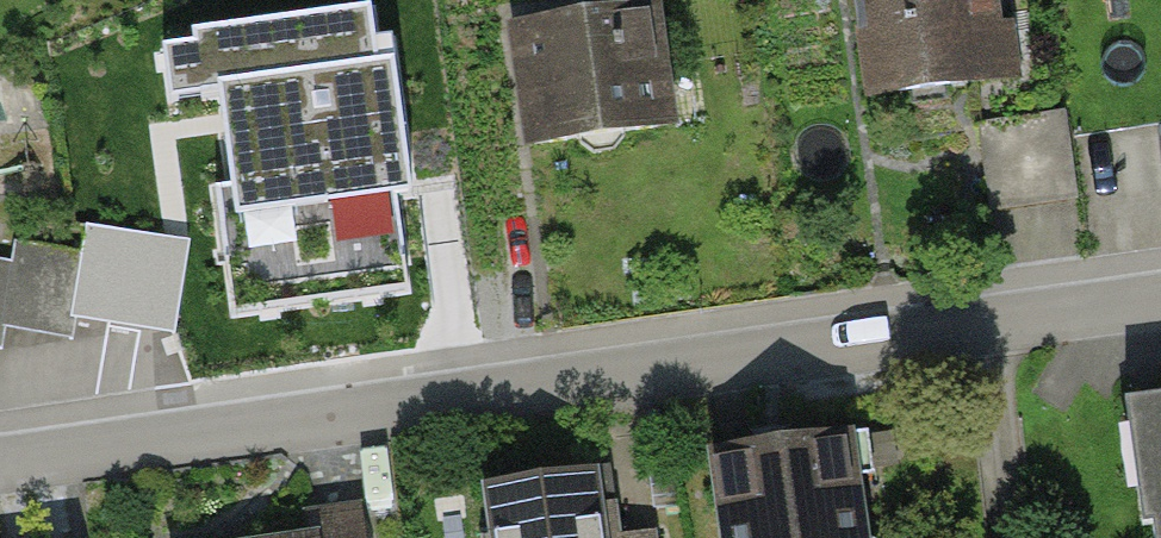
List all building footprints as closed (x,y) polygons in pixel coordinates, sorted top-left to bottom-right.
[(864,103),(1006,86),(996,0),(851,0),(864,103)] [(653,11),(501,34),(519,155),(672,132),(653,11)] [(371,12),(195,35),(229,286),(306,276),(310,305),(330,302),(326,273),(405,263),(393,175),(409,173),(391,43),(376,45),(371,12)] [(1064,112),(986,123),(998,208),(1076,197),(1064,112)] [(4,347),(6,329),(71,338),(74,316),(179,332),(194,236),(88,220),(84,249),(14,238),(11,255),(0,253),(0,347),(4,347)] [(1124,411),(1142,537),(1160,537),(1160,406),(1124,411)] [(706,453),(718,537),(866,537),(851,432),(706,453)] [(479,484),(487,537),(657,537),(656,528),(605,535),(595,467),(479,484)] [(362,509),(306,517),(309,537),(366,537),(362,509)]
